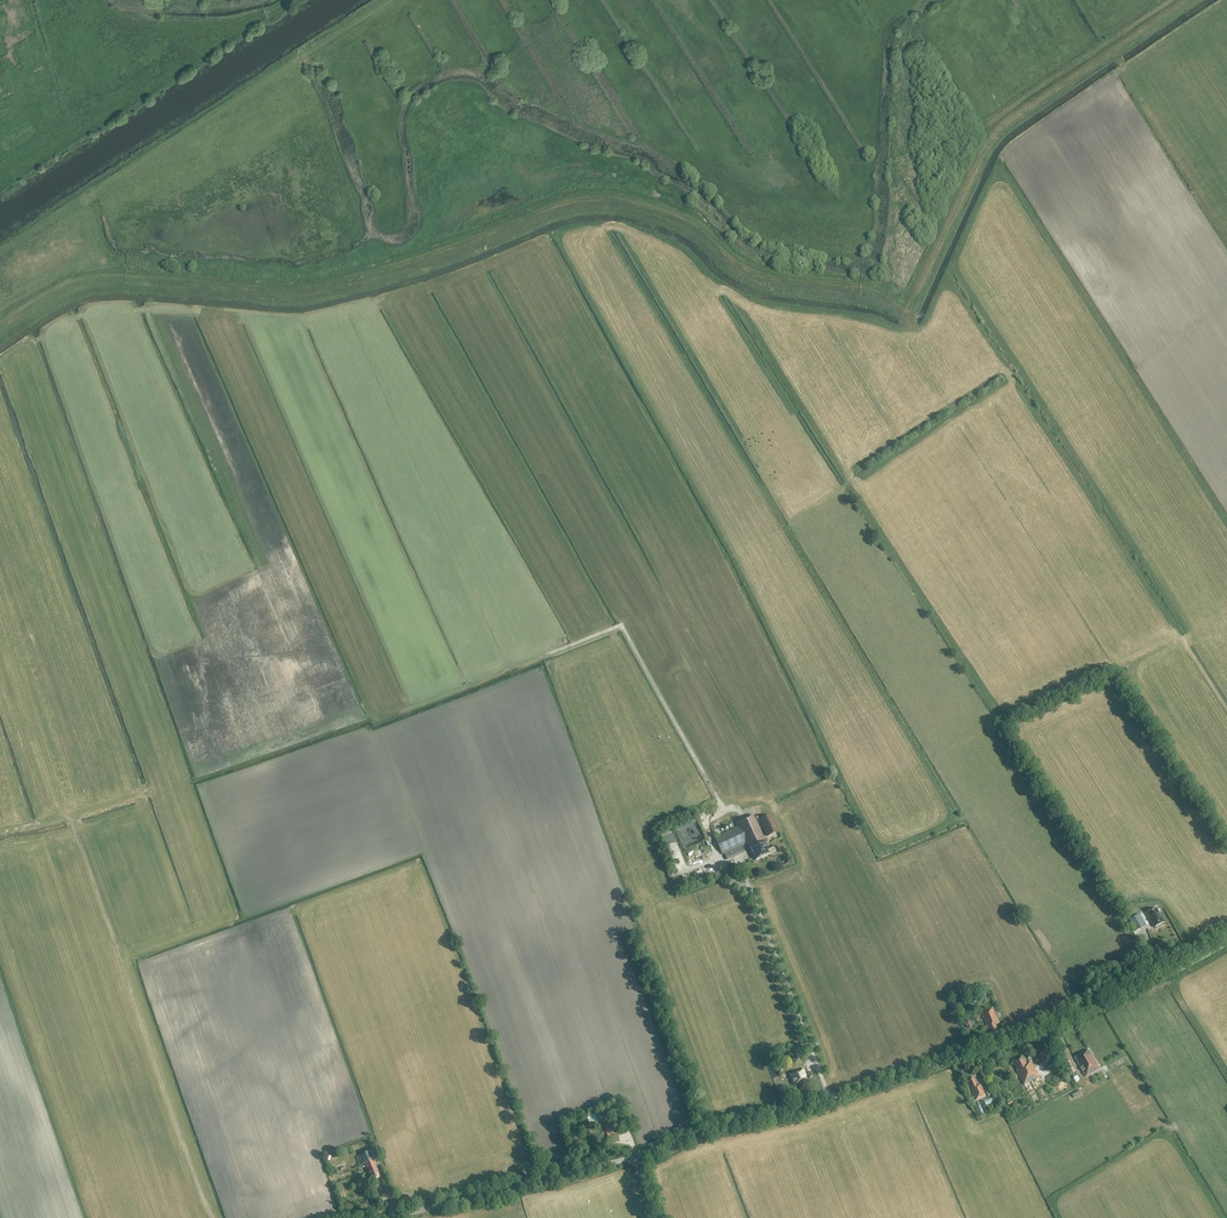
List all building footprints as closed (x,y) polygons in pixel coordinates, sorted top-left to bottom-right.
[(736,823),(738,827),(714,838),(722,855),(746,844),(752,855),(753,855),(756,860),(769,854),(767,850),(769,850),(753,815),(736,823)] [(779,832),(771,815),(760,820),(767,837),(779,832)] [(689,861),(680,838),(676,840),(675,839),(671,841),(678,859),(682,857),(684,863),(689,861)] [(1156,909),(1147,914),(1154,928),(1163,923),(1156,909)] [(1146,925),(1140,914),(1129,920),(1135,931),(1146,925)] [(998,1032),(996,1025),(999,1024),(993,1007),(981,1012),(988,1028),(989,1028),(992,1034),(998,1032)] [(800,1045),(793,1048),(792,1048),(795,1057),(804,1054),(803,1054),(800,1045)] [(1100,1069),(1089,1050),(1075,1058),(1086,1077),(1100,1069)] [(1051,1059),(1047,1051),(1040,1055),(1044,1063),(1051,1059)] [(1034,1089),(1030,1082),(1039,1077),(1031,1062),(1027,1064),(1023,1056),(1013,1061),(1018,1070),(1017,1071),(1028,1093),(1034,1089)] [(1078,1076),(1075,1071),(1076,1071),(1070,1061),(1064,1064),(1071,1074),(1074,1078),(1078,1076)] [(799,1089),(809,1086),(806,1080),(807,1079),(803,1069),(789,1074),(793,1086),(797,1084),(799,1089)] [(976,1100),(986,1095),(981,1085),(977,1087),(973,1078),(968,1080),(970,1082),(968,1083),(976,1100)] [(1049,1080),(1044,1082),(1050,1097),(1055,1095),(1049,1080)] [(984,1089),(988,1097),(983,1100),(985,1105),(994,1101),(988,1087),(984,1089)] [(1086,1087),(1078,1090),(1080,1095),(1088,1092),(1086,1087)] [(609,1107),(609,1108),(613,1118),(622,1115),(618,1104),(609,1107)] [(613,1131),(609,1121),(608,1118),(598,1122),(599,1126),(602,1133),(604,1139),(605,1138),(606,1141),(611,1139),(609,1133),(613,1131)] [(353,1142),(355,1148),(370,1144),(369,1139),(353,1142)] [(372,1181),(380,1178),(370,1152),(359,1156),(362,1165),(365,1163),(372,1181)]
